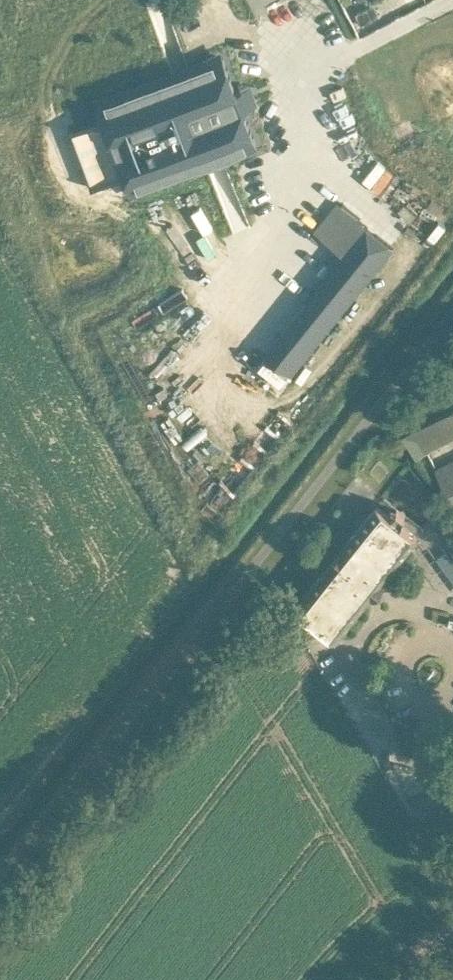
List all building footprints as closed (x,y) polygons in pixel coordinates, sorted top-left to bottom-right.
[(366,7),(356,12),(362,23),(372,18),(366,7)] [(416,63),(425,80),(446,68),(452,82),(452,43),(416,63)] [(102,117),(70,129),(91,185),(123,173),(129,188),(256,140),(244,107),(243,105),(237,89),(237,87),(224,54),(96,102),(102,117)] [(439,119),(452,129),(452,99),(439,119)] [(344,254),(264,352),(291,374),(394,246),(369,226),(338,201),(314,230),(344,254)] [(420,238),(434,222),(416,207),(402,223),(420,238)] [(198,295),(231,258),(210,240),(177,277),(198,295)] [(416,455),(427,449),(427,450),(450,441),(452,439),(452,410),(402,435),(416,455)] [(450,441),(427,450),(436,468),(435,469),(452,504),(452,446),(450,441)] [(417,535),(377,503),(295,605),(335,638),(371,593),(374,596),(385,582),(382,579),(417,535)]
